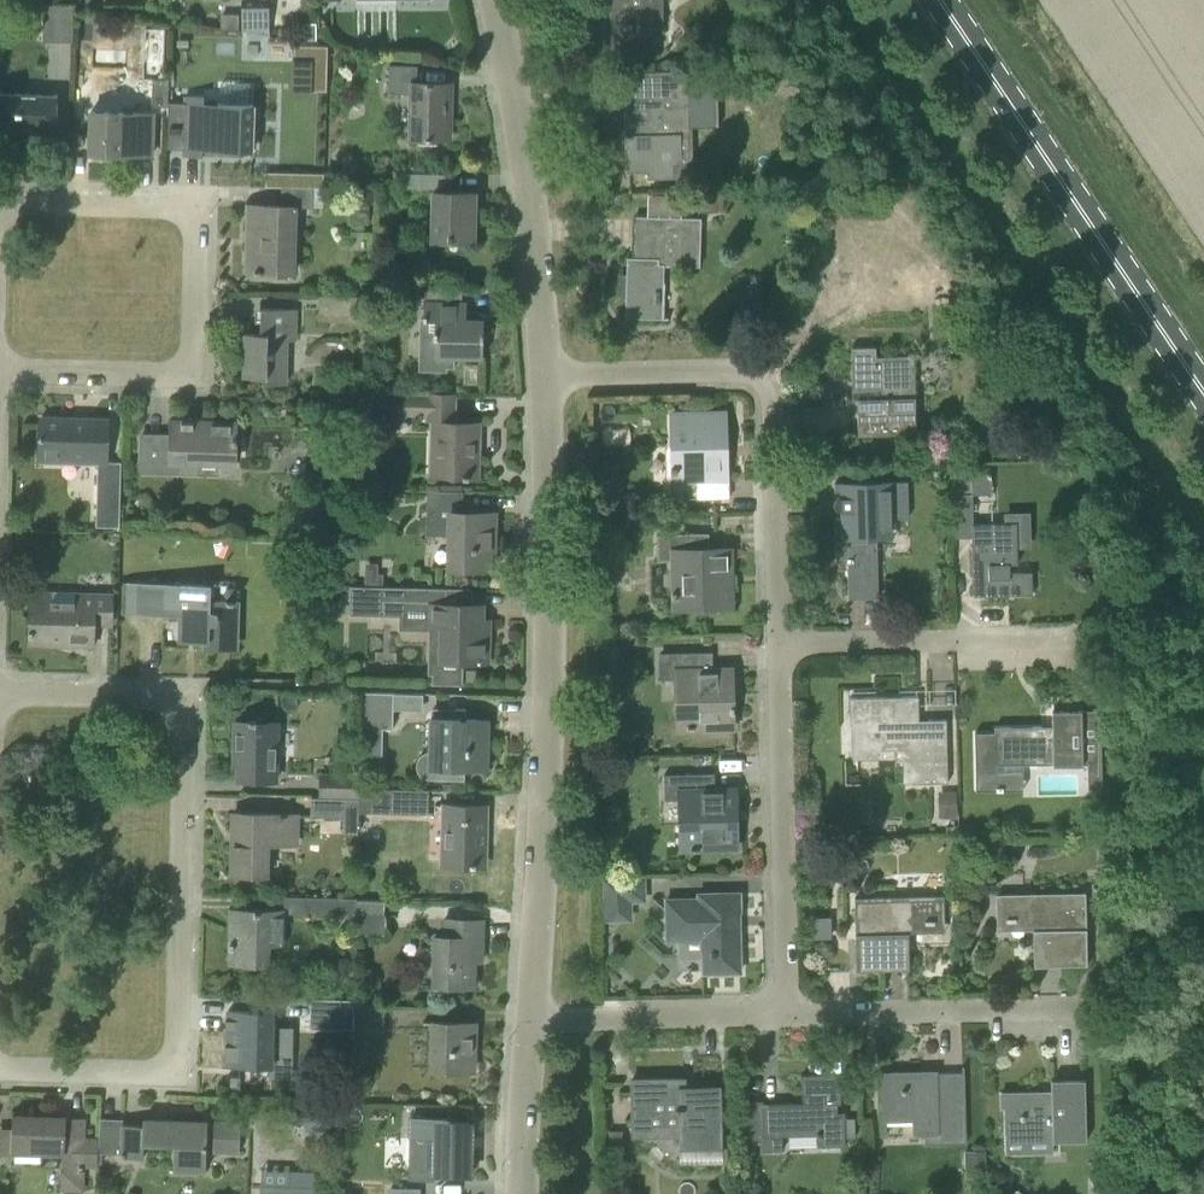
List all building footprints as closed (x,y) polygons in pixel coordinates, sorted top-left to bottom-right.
[(257,0),(241,0),(242,29),(270,33),(269,6),(257,6),(257,0)] [(604,21),(604,17),(589,17),(590,53),(645,52),(645,25),(663,25),(662,0),(609,0),(609,21),(604,21)] [(42,40),(72,41),(72,5),(43,4),(42,40)] [(222,13),(222,27),(238,27),(238,14),(222,13)] [(314,22),(304,22),(304,37),(315,37),(314,22)] [(292,44),(292,57),(308,57),(307,91),(326,91),(327,45),(292,44)] [(410,138),(425,138),(449,139),(449,113),(445,113),(445,83),(416,82),(416,64),(388,64),(387,93),(411,94),(410,138)] [(104,67),(105,91),(125,91),(124,66),(104,67)] [(651,100),(623,101),(625,172),(644,172),(644,170),(661,170),(660,149),(661,149),(660,123),(667,123),(667,128),(687,127),(687,126),(718,125),(717,70),(685,70),(675,71),(650,71),(651,100)] [(151,105),(166,106),(167,79),(152,79),(151,105)] [(36,132),(36,141),(57,141),(58,95),(0,94),(0,131),(36,132)] [(183,155),(201,155),(202,149),(251,151),(252,104),(204,102),(204,96),(185,95),(183,155)] [(89,153),(151,154),(153,112),(90,110),(89,153)] [(432,192),(431,240),(473,240),(474,192),(450,191),(451,174),(403,172),(402,192),(432,192)] [(245,270),(269,271),(294,271),(295,206),(313,206),(313,187),(281,187),(281,205),(247,204),(245,270)] [(700,194),(699,210),(722,210),(722,195),(700,194)] [(625,317),(657,318),(658,265),(699,266),(701,218),(634,216),(633,257),(627,257),(626,279),(619,279),(618,298),(625,299),(625,317)] [(423,335),(422,366),(454,367),(454,356),(458,356),(482,356),(483,320),(465,320),(466,304),(466,302),(460,302),(461,289),(424,287),(423,300),(423,320),(434,321),(434,335),(423,335)] [(243,376),(262,376),(262,382),(288,382),(289,340),(296,340),(297,308),(260,307),(260,333),(244,332),(243,376)] [(851,381),(856,381),(857,434),(915,433),(914,396),(903,396),(901,356),(875,356),(875,347),(850,347),(851,381)] [(437,414),(436,474),(478,475),(479,422),(453,422),(453,394),(428,393),(428,396),(377,395),(376,413),(437,414)] [(671,413),(673,482),(696,481),(696,499),(729,498),(727,445),(725,445),(724,412),(671,413)] [(39,456),(63,456),(107,458),(108,419),(40,417),(39,456)] [(140,458),(140,470),(179,472),(197,472),(197,462),(235,463),(235,447),(236,422),(171,421),(171,435),(141,434),(140,458)] [(98,525),(120,526),(121,464),(109,463),(110,458),(107,458),(100,457),(98,525)] [(969,469),(950,469),(951,495),(970,494),(969,474),(969,469)] [(836,497),(834,499),(833,501),(833,502),(833,504),(833,506),(835,508),(836,509),(838,510),(840,510),(840,517),(835,518),(836,561),(847,561),(848,598),(878,598),(877,535),(892,535),(892,517),(908,517),(907,484),(834,483),(834,491),(839,491),(840,496),(838,497),(836,497)] [(449,568),(477,569),(488,569),(489,512),(462,512),(462,491),(427,490),(426,536),(450,536),(449,568)] [(1017,564),(1016,549),(1030,548),(1030,512),(1003,512),(1003,522),(973,523),(972,494),(970,494),(951,495),(952,537),(971,537),(973,595),(1032,594),(1031,571),(1010,572),(1010,564),(1017,564)] [(684,533),(671,533),(672,559),(673,608),(707,607),(731,607),(730,548),(708,548),(708,533),(684,533)] [(234,597),(207,597),(207,586),(137,584),(137,612),(181,613),(180,639),(205,640),(205,648),(232,648),(234,597)] [(349,586),(349,615),(398,616),(428,616),(428,631),(427,674),(432,674),(432,683),(462,684),(463,661),(488,662),(489,638),(484,638),(485,619),(477,619),(477,603),(445,603),(446,588),(422,587),(349,586)] [(30,643),(93,645),(93,623),(111,623),(111,594),(80,593),(80,601),(55,600),(31,600),(30,643)] [(686,654),(673,654),(674,679),(675,728),(709,728),(733,727),(732,670),(733,670),(733,668),(711,669),(710,653),(686,654)] [(359,754),(360,756),(381,756),(382,728),(392,728),(393,693),(361,692),(359,754)] [(855,723),(856,757),(911,756),(912,783),(947,783),(947,763),(946,719),(919,719),(918,695),(849,697),(850,724),(855,723)] [(415,763),(416,765),(416,768),(417,771),(418,774),(420,776),(423,777),(425,779),(430,779),(464,780),(464,769),(487,770),(488,719),(465,718),(466,708),(435,708),(434,734),(443,735),(443,746),(428,745),(428,752),(424,753),(422,754),(419,755),(418,758),(416,760),(415,763)] [(994,727),(994,731),(974,732),(974,773),(996,773),(996,762),(1020,762),(1020,763),(1052,763),(1052,765),(1086,765),(1086,788),(1101,788),(1099,710),(1051,711),(1052,731),(1040,731),(1040,726),(994,727)] [(238,750),(237,779),(276,780),(277,722),(235,721),(234,750),(238,750)] [(690,774),(677,774),(678,800),(679,848),(713,848),(737,847),(735,788),(714,789),(714,773),(690,774)] [(320,795),(358,796),(359,789),(359,775),(320,774),(320,795)] [(32,791),(44,791),(44,780),(32,780),(32,791)] [(391,789),(390,813),(427,814),(427,788),(391,787),(391,789)] [(955,791),(939,791),(940,817),(956,817),(955,791)] [(357,813),(358,799),(310,798),(309,816),(343,818),(343,833),(357,834),(357,813)] [(972,799),(959,806),(968,821),(987,810),(982,802),(976,806),(972,799)] [(442,865),(459,865),(483,866),(483,848),(484,847),(485,805),(445,804),(442,865)] [(231,874),(266,875),(267,840),(294,841),(295,814),(233,813),(231,874)] [(644,902),(643,878),(604,879),(605,903),(644,902)] [(996,920),(1033,920),(1033,965),(1087,964),(1085,892),(995,894),(996,920)] [(666,899),(667,940),(702,939),(703,972),(740,971),(739,930),(733,930),(733,912),(739,912),(739,893),(699,893),(699,898),(666,899)] [(854,897),(856,970),(909,968),(908,922),(944,922),(943,895),(854,897)] [(356,918),(356,915),(356,898),(311,896),(311,917),(356,918)] [(957,897),(948,897),(949,919),(958,918),(957,897)] [(229,962),(253,963),(267,963),(268,944),(284,944),(285,910),(269,910),(230,909),(229,962)] [(356,915),(356,918),(355,933),(384,934),(384,916),(356,915)] [(829,916),(812,917),(812,938),(829,938),(829,916)] [(433,985),(475,986),(476,961),(481,961),(482,920),(444,919),(443,937),(434,937),(433,985)] [(309,1014),(309,1026),(353,1027),(353,1015),(354,1004),(354,999),(310,998),(309,1014)] [(353,1027),(353,1033),(382,1033),(383,1004),(354,1004),(353,1015),(353,1027)] [(273,1012),(228,1011),(227,1064),(271,1065),(272,1053),(293,1054),(293,1026),(272,1026),(273,1012)] [(431,1069),(473,1070),(474,1023),(432,1022),(431,1069)] [(882,1073),(882,1097),(883,1114),(913,1113),(914,1134),(925,1134),(925,1145),(966,1144),(964,1072),(920,1074),(920,1072),(882,1073)] [(836,1115),(835,1105),(841,1105),(840,1074),(800,1075),(801,1103),(762,1104),(763,1135),(761,1135),(761,1151),(784,1150),(783,1136),(818,1135),(819,1148),(847,1147),(846,1114),(836,1115)] [(631,1079),(631,1080),(632,1126),(655,1126),(680,1125),(681,1138),(681,1147),(720,1146),(719,1111),(718,1087),(684,1087),(684,1078),(631,1079)] [(1085,1088),(1084,1079),(1051,1080),(1051,1094),(1011,1095),(1011,1093),(1001,1093),(1001,1106),(1003,1106),(1004,1142),(1026,1141),(1026,1135),(1039,1135),(1040,1142),(1075,1141),(1075,1144),(1081,1144),(1081,1141),(1086,1141),(1085,1097),(1087,1097),(1087,1088),(1085,1088)] [(61,1189),(84,1189),(85,1167),(96,1167),(98,1139),(83,1138),(84,1117),(12,1115),(11,1151),(62,1152),(61,1189)] [(409,1127),(408,1179),(434,1180),(434,1173),(470,1175),(471,1147),(468,1147),(469,1122),(447,1121),(447,1118),(411,1117),(411,1127),(409,1127)] [(172,1169),(205,1170),(206,1148),(213,1148),(213,1150),(239,1151),(240,1122),(143,1119),(143,1125),(122,1124),(121,1157),(142,1158),(143,1144),(173,1145),(172,1169)] [(622,1130),(608,1131),(609,1144),(622,1144),(622,1130)] [(984,1150),(965,1151),(965,1168),(985,1167),(984,1150)] [(1105,1170),(1092,1171),(1093,1187),(1106,1187),(1105,1170)] [(261,1193),(317,1193),(320,1181),(295,1176),(292,1191),(263,1185),(261,1193)]
